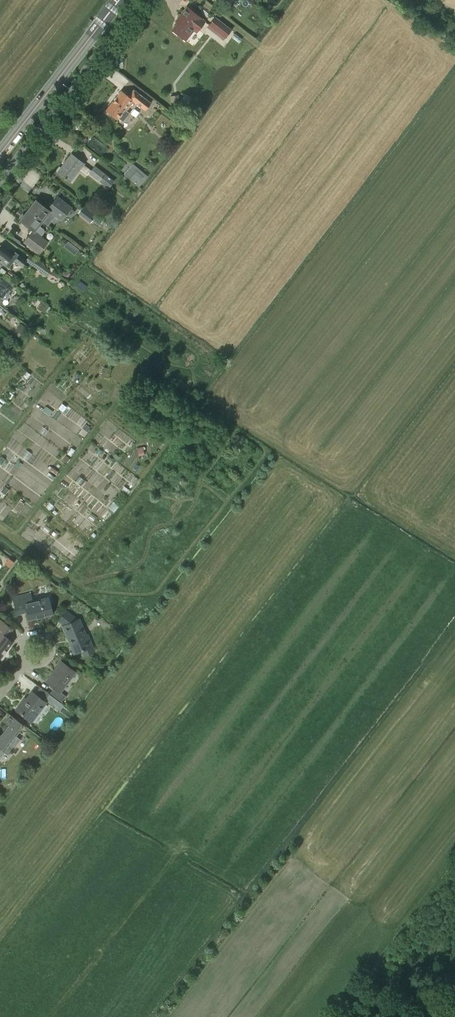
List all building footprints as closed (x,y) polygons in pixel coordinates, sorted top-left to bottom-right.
[(205,21),(202,19),(187,7),(178,18),(180,19),(172,30),(183,39),(192,28),(196,32),(205,21)] [(215,17),(209,25),(225,37),(231,30),(215,17)] [(121,91),(106,110),(117,119),(118,117),(123,121),(129,113),(126,111),(133,101),(145,110),(150,103),(133,90),(129,96),(121,91)] [(178,95),(170,96),(171,105),(179,104),(178,95)] [(88,143),(103,155),(109,147),(94,135),(88,143)] [(84,163),(71,153),(57,172),(70,182),(80,169),(84,163)] [(102,179),(110,186),(114,181),(94,166),(89,173),(100,181),(102,179)] [(124,174),(135,184),(142,176),(136,170),(131,175),(126,171),(124,174)] [(35,200),(28,210),(42,221),(47,225),(55,215),(61,220),(70,207),(57,197),(47,209),(35,200)] [(83,205),(78,212),(91,222),(96,215),(83,205)] [(38,225),(42,221),(28,210),(20,220),(33,230),(24,242),(39,253),(47,241),(41,236),(44,232),(44,230),(43,229),(38,225)] [(27,261),(15,252),(12,255),(0,245),(0,261),(5,265),(8,268),(14,260),(22,267),(27,261)] [(58,276),(38,262),(35,267),(47,276),(48,275),(51,278),(52,277),(56,279),(58,276)] [(2,302),(2,298),(7,292),(8,292),(12,287),(2,280),(0,283),(0,304),(2,302)] [(36,308),(44,313),(49,306),(41,301),(36,308)] [(122,327),(128,332),(132,328),(125,323),(122,327)] [(28,619),(53,613),(49,596),(33,600),(31,591),(12,596),(16,614),(27,612),(28,619)] [(88,633),(86,634),(79,618),(77,619),(66,610),(58,620),(64,624),(63,625),(74,653),(80,650),(83,656),(95,651),(88,633)] [(13,641),(7,637),(13,628),(0,618),(0,658),(13,641)] [(61,661),(46,681),(54,687),(50,692),(62,701),(66,695),(60,691),(75,672),(61,661)] [(31,720),(46,701),(32,691),(24,701),(23,700),(16,708),(31,720)] [(64,705),(49,693),(45,699),(60,710),(64,705)] [(8,754),(14,746),(10,743),(23,724),(9,713),(4,720),(9,723),(1,734),(0,733),(0,756),(1,755),(4,751),(8,754)]
